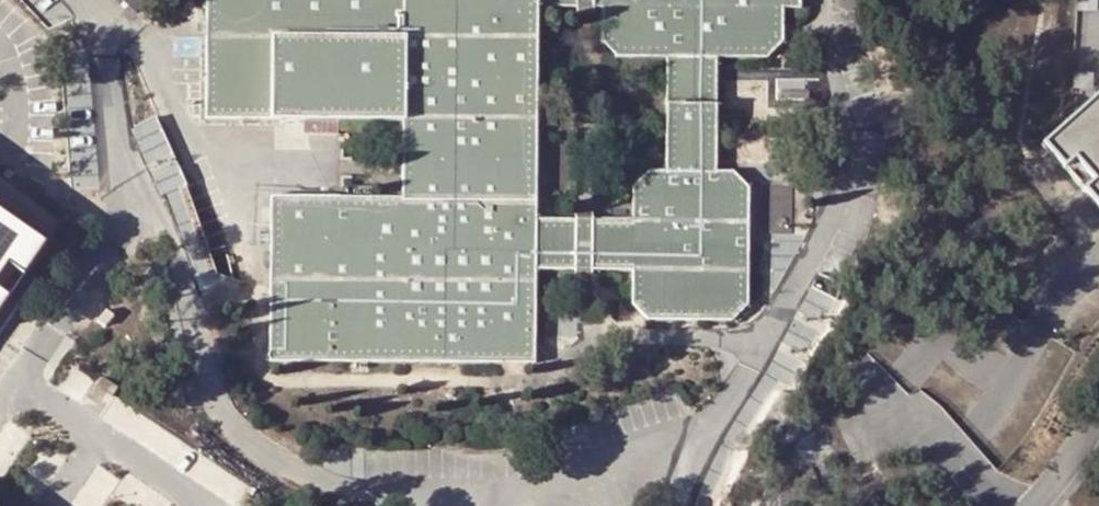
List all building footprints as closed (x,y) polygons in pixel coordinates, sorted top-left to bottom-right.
[(218,115),(415,117),(414,193),(283,192),(281,358),(548,360),(549,266),(644,267),(643,299),(661,317),(745,318),(762,301),(762,184),(746,167),(730,167),(731,54),(780,54),(797,38),(797,4),(813,4),(813,0),(219,0),(218,115)] [(1053,142),(1098,196),(1098,0),(1075,0),(1067,121),(1053,142)] [(34,232),(0,212),(0,288),(34,232)] [(201,486),(142,444),(139,449),(99,505),(230,505),(201,486)]
